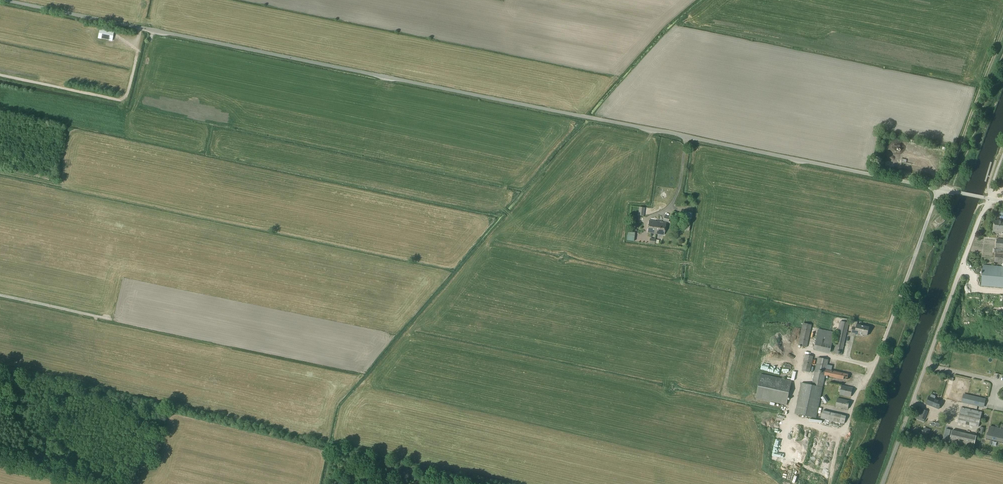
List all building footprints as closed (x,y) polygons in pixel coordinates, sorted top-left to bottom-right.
[(115,31),(101,28),(98,39),(113,42),(115,31)] [(940,228),(946,222),(945,221),(941,217),(940,217),(935,222),(935,223),(939,228),(940,228)] [(994,220),(993,233),(1002,234),(1002,232),(1002,221),(994,220)] [(649,221),(647,233),(656,234),(657,222),(649,221)] [(664,235),(666,223),(657,222),(656,234),(664,235)] [(634,242),(635,233),(628,231),(626,240),(634,242)] [(981,286),(1002,288),(1002,240),(996,239),(996,244),(994,262),(1002,263),(1002,267),(983,265),(982,275),(981,286)] [(842,355),(849,323),(840,321),(833,353),(842,355)] [(807,347),(811,325),(803,323),(798,345),(807,347)] [(851,334),(856,334),(856,333),(867,336),(869,327),(857,325),(856,328),(853,327),(851,334)] [(810,372),(813,357),(806,355),(802,371),(810,372)] [(848,374),(831,371),(832,366),(827,365),(828,360),(818,358),(812,385),(801,383),(795,413),(816,418),(822,387),(825,375),(847,380),(848,374)] [(756,398),(786,405),(792,381),(761,374),(756,398)] [(852,388),(842,385),(840,394),(850,397),(852,388)] [(926,404),(939,409),(942,401),(935,399),(935,397),(935,396),(932,395),(931,395),(930,397),(929,396),(926,404)] [(983,407),(985,399),(967,395),(965,403),(983,407)] [(850,401),(838,398),(836,407),(848,409),(850,401)] [(961,408),(958,422),(978,427),(982,412),(961,408)] [(988,433),(987,433),(986,438),(1002,442),(1002,430),(990,427),(990,426),(988,433)] [(976,436),(952,430),(949,443),(974,448),(976,436)]
